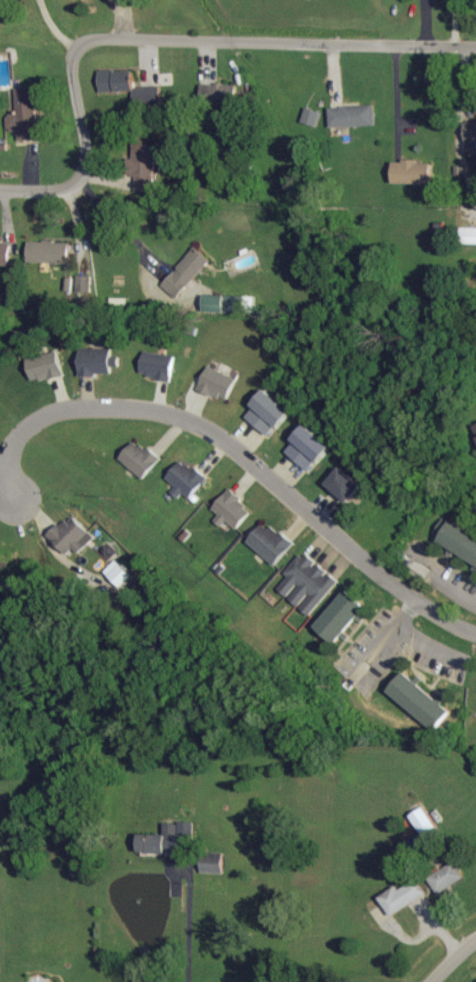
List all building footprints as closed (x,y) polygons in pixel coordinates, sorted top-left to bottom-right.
[(135,87),(134,70),(99,72),(100,94),(135,92),(136,107),(162,106),(162,101),(188,100),(188,85),(135,87)] [(202,84),(202,106),(238,104),(237,83),(202,84)] [(20,140),(39,139),(37,88),(16,88),(17,114),(7,114),(8,130),(19,130),(20,140)] [(331,127),(377,126),(376,105),(330,107),(331,127)] [(322,112),(307,107),(302,123),(318,127),(322,112)] [(465,121),(466,142),(475,142),(475,121),(465,121)] [(158,145),(134,145),(134,159),(129,159),(128,177),(137,177),(137,192),(157,193),(158,174),(162,174),(162,164),(157,164),(158,145)] [(433,164),(420,163),(420,161),(394,160),(393,183),(432,185),(433,164)] [(475,244),(475,228),(462,227),(462,244),(475,244)] [(9,266),(12,243),(0,241),(0,265),(9,266)] [(70,243),(29,241),(28,262),(69,264),(70,243)] [(211,259),(194,247),(165,286),(181,298),(211,259)] [(78,292),(93,292),(93,275),(78,275),(78,292)] [(257,296),(205,295),(205,312),(256,313),(257,296)] [(80,348),(81,374),(113,374),(112,366),(120,366),(120,355),(112,355),(112,347),(80,348)] [(171,380),(176,355),(146,349),(141,374),(171,380)] [(65,374),(59,350),(27,358),(33,382),(65,374)] [(237,377),(209,365),(199,388),(228,400),(237,377)] [(245,415),(272,435),(291,408),(264,388),(245,415)] [(285,451),(312,469),(331,442),(304,424),(285,451)] [(161,457),(135,438),(120,458),(146,478),(161,457)] [(185,492),(189,496),(207,480),(186,457),(165,477),(182,495),(185,492)] [(326,483),(350,502),(364,484),(341,465),(326,483)] [(215,520),(223,526),(228,520),(238,528),(254,509),(229,489),(213,508),(220,514),(215,520)] [(72,560),(96,537),(73,513),(49,535),(72,560)] [(295,543),(266,519),(248,541),(276,565),(295,543)] [(451,519),(439,540),(475,562),(475,533),(451,519)] [(306,551),(287,573),(290,575),(280,588),(311,615),(340,581),(306,551)] [(134,575),(118,559),(106,570),(122,587),(134,575)] [(452,710),(405,671),(389,690),(436,729),(452,710)] [(183,852),(184,837),(195,837),(196,822),(165,822),(165,833),(139,833),(138,852),(183,852)] [(202,872),(225,873),(225,852),(203,851),(202,872)] [(438,893),(466,880),(457,862),(429,875),(438,893)] [(427,894),(418,878),(399,889),(397,886),(381,896),(392,915),(427,894)]
